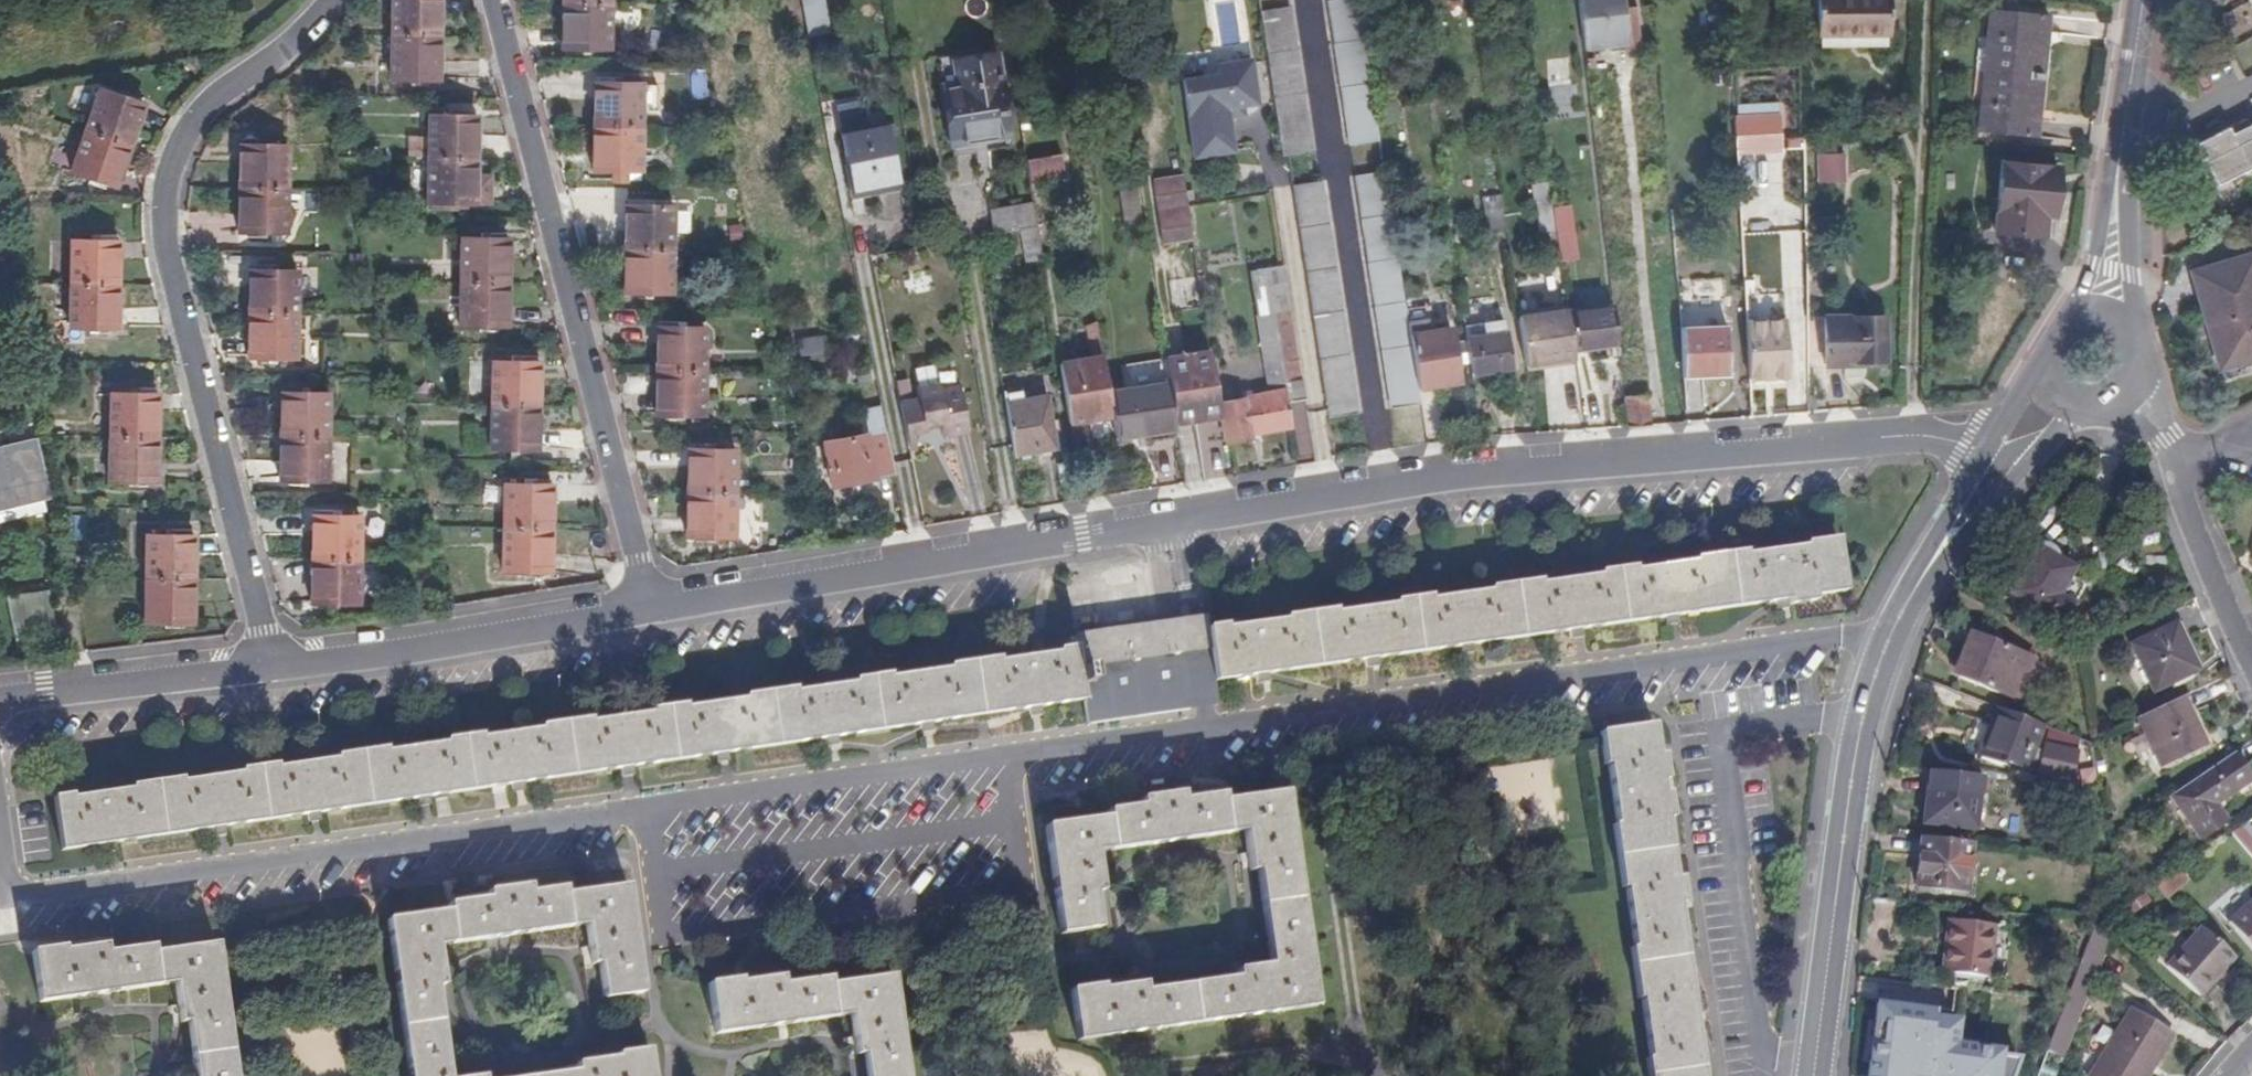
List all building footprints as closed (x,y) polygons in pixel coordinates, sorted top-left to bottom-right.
[(433,37),(434,0),(387,0),(386,36),(433,37)] [(610,10),(610,0),(563,0),(563,8),(610,10)] [(803,25),(823,20),(819,0),(797,0),(803,25)] [(1379,141),(1358,0),(1357,0),(1327,4),(1348,146),(1379,141)] [(1584,41),(1623,37),(1620,0),(1579,0),(1584,41)] [(1817,27),(1889,27),(1889,0),(1817,0),(1817,27)] [(2251,19),(2251,0),(2243,0),(2251,19)] [(1974,127),(2034,134),(2049,11),(1989,3),(1974,127)] [(608,55),(610,10),(563,8),(562,54),(608,55)] [(1281,157),(1284,157),(1309,154),(1288,11),(1259,15),(1281,157)] [(432,82),(433,37),(386,36),(385,81),(432,82)] [(1236,149),(1230,113),(1229,105),(1242,103),(1257,101),(1251,62),(1245,56),(1223,59),(1218,65),(1219,72),(1185,77),(1197,156),(1236,149)] [(595,80),(593,126),(640,128),(641,82),(595,80)] [(1553,103),(1576,101),(1574,84),(1552,86),(1553,103)] [(1006,181),(990,90),(935,100),(950,179),(972,175),(973,188),(1006,181)] [(99,98),(84,138),(129,154),(144,115),(99,98)] [(827,131),(857,125),(852,100),(822,106),(827,131)] [(1229,105),(1230,113),(1243,112),(1242,103),(1229,105)] [(1733,153),(1780,151),(1779,111),(1732,113),(1733,153)] [(2239,115),(2234,119),(2237,124),(2242,122),(2239,115)] [(2242,122),(2237,124),(2234,119),(2210,129),(2212,132),(2192,143),(2212,181),(2251,161),(2251,117),(2242,122)] [(429,119),(427,162),(474,163),(474,121),(429,119)] [(640,128),(593,126),(591,169),(638,169),(640,128)] [(852,192),(893,183),(880,126),(840,136),(852,192)] [(129,154),(84,138),(67,180),(114,195),(129,154)] [(1837,168),(1837,152),(1829,153),(1828,138),(1810,138),(1811,169),(1837,168)] [(1829,153),(1837,152),(1836,138),(1828,138),(1829,153)] [(237,148),(237,192),(284,192),(285,149),(237,148)] [(2053,165),(1995,157),(1987,226),(2043,233),(2053,165)] [(488,184),(482,164),(474,163),(427,162),(426,207),(488,209),(488,184)] [(1022,169),(1026,192),(1062,186),(1057,162),(1022,169)] [(1389,406),(1418,402),(1417,388),(1409,335),(1407,322),(1384,173),(1354,178),(1389,406)] [(1195,238),(1190,203),(1186,179),(1156,183),(1166,242),(1195,238)] [(1289,188),(1326,417),(1356,412),(1320,183),(1289,188)] [(284,192),(237,192),(236,236),(283,236),(284,192)] [(1501,195),(1483,196),(1484,229),(1503,229),(1501,195)] [(625,206),(624,250),(672,251),(674,207),(625,206)] [(1015,237),(1031,234),(1027,212),(985,219),(990,242),(1015,237)] [(1556,236),(1553,213),(1536,215),(1539,239),(1556,236)] [(5,224),(4,233),(17,234),(17,224),(5,224)] [(1748,276),(1781,275),(1779,230),(1746,231),(1748,276)] [(1038,269),(1031,234),(1015,237),(1022,272),(1038,269)] [(1548,269),(1561,267),(1557,239),(1544,241),(1548,269)] [(460,285),(505,287),(505,242),(461,241),(460,285)] [(70,249),(68,293),(116,294),(117,250),(70,249)] [(672,251),(624,250),(623,295),(671,296),(672,251)] [(2248,258),(2190,275),(2219,383),(2251,374),(2251,270),(2248,258)] [(1787,298),(1804,298),(1803,262),(1788,262),(1787,298)] [(1678,269),(1681,305),(1702,303),(1699,267),(1678,269)] [(248,271),(247,315),(294,316),(295,272),(248,271)] [(1282,388),(1296,385),(1274,273),(1246,278),(1267,390),(1282,388)] [(504,330),(505,287),(460,285),(459,329),(504,330)] [(1745,291),(1746,310),(1760,310),(1759,291),(1745,291)] [(116,294),(68,293),(67,337),(114,338),(116,294)] [(1568,311),(1573,347),(1617,340),(1614,304),(1568,311)] [(1881,312),(1821,313),(1822,362),(1844,362),(1844,358),(1882,358),(1881,312)] [(1519,319),(1526,369),(1563,363),(1556,314),(1519,319)] [(294,316),(247,315),(247,359),(293,360),(294,316)] [(1409,335),(1417,388),(1457,382),(1455,367),(1470,364),(1466,339),(1451,342),(1449,328),(1429,331),(1428,319),(1407,322),(1409,335)] [(1682,327),(1690,409),(1708,408),(1705,374),(1732,372),(1728,323),(1682,327)] [(1755,380),(1791,377),(1788,334),(1765,336),(1764,327),(1751,328),(1755,380)] [(657,329),(656,373),(703,374),(704,331),(657,329)] [(1470,364),(1471,374),(1510,368),(1505,333),(1466,339),(1470,364)] [(797,359),(827,354),(824,336),(794,340),(797,359)] [(1167,361),(1177,425),(1223,417),(1222,406),(1214,354),(1167,361)] [(1111,395),(1117,438),(1178,428),(1177,425),(1167,361),(1167,358),(1129,365),(1132,386),(1110,390),(1111,395)] [(1067,402),(1082,400),(1111,395),(1110,390),(1105,360),(1062,368),(1067,402)] [(489,408),(537,409),(538,366),(490,365),(489,408)] [(703,374),(656,373),(655,417),(702,418),(703,374)] [(899,405),(906,438),(925,433),(924,428),(939,425),(942,440),(969,434),(958,388),(940,391),(938,385),(916,389),(918,401),(911,403),(907,380),(895,382),(899,405)] [(1284,401),(1302,398),(1300,384),(1296,385),(1282,388),(1283,393),(1284,401)] [(1223,417),(1228,444),(1250,440),(1248,434),(1289,425),(1284,401),(1283,393),(1222,406),(1223,417)] [(280,394),(279,437),(325,439),(326,397),(280,394)] [(1624,396),(1627,427),(1654,425),(1652,394),(1624,396)] [(107,444),(154,445),(155,401),(109,400),(107,444)] [(1000,408),(1009,458),(1048,452),(1039,400),(1000,408)] [(1067,402),(1070,423),(1086,420),(1082,400),(1067,402)] [(535,453),(537,409),(489,408),(488,453),(535,453)] [(832,489),(894,475),(882,408),(857,413),(862,437),(823,444),(832,489)] [(325,439),(279,437),(278,483),(324,485),(325,439)] [(38,518),(35,507),(32,489),(34,489),(22,438),(2,443),(1,438),(0,438),(0,527),(38,518)] [(153,488),(154,445),(107,444),(106,487),(153,488)] [(691,452),(689,496),(736,498),(737,454),(691,452)] [(505,529),(549,530),(550,487),(506,486),(505,529)] [(736,498),(689,496),(688,541),(735,542),(736,498)] [(309,518),(308,561),(357,562),(357,519),(309,518)] [(547,574),(549,530),(505,529),(503,573),(547,574)] [(139,579),(186,581),(187,538),(140,536),(139,579)] [(1201,630),(1209,684),(1789,600),(1789,605),(1811,602),(1810,597),(1839,593),(1832,540),(1797,545),(1798,549),(1740,557),(1739,552),(1689,560),(1690,564),(1629,572),(1629,568),(1594,573),(1594,578),(1534,586),(1534,582),(1484,589),(1485,593),(1425,602),(1425,597),(1390,602),(1391,606),(1329,615),(1328,611),(1279,618),(1280,622),(1219,631),(1219,627),(1201,630)] [(2088,577),(2036,550),(2012,594),(2065,621),(2088,577)] [(357,562),(308,561),(308,605),(356,608),(357,562)] [(185,623),(186,581),(139,579),(138,621),(185,623)] [(0,605),(0,613),(1,616),(6,639),(8,644),(48,636),(39,597),(0,605)] [(1170,622),(1184,714),(1212,710),(1209,684),(1201,630),(1199,618),(1170,622)] [(1083,729),(1184,714),(1170,622),(1102,632),(1069,637),(1071,650),(1054,652),(1054,656),(992,665),(992,660),(944,667),(944,672),(885,680),(884,676),(849,681),(850,685),(791,693),(790,689),(737,697),(738,701),(680,709),(680,706),(645,711),(646,714),(584,723),(584,719),(536,726),(537,731),(477,740),(477,735),(441,741),(442,744),(382,753),(381,749),(333,756),(334,760),(273,769),(272,764),(238,769),(238,774),(178,783),(178,778),(128,785),(128,790),(68,798),(67,794),(50,796),(58,850),(1079,702),(1083,729)] [(2196,674),(2174,627),(2130,650),(2153,696),(2196,674)] [(1952,679),(1958,681),(1974,640),(1967,637),(1952,679)] [(1974,640),(1958,681),(2015,702),(2031,661),(1974,640)] [(2202,745),(2179,698),(2137,719),(2160,766),(2202,745)] [(2035,727),(1992,710),(1972,759),(1995,769),(1998,762),(2017,770),(2021,761),(2040,768),(2038,775),(2062,783),(2069,756),(2046,748),(2044,756),(2025,749),(2035,727)] [(1652,729),(1599,736),(1604,768),(1607,767),(1616,827),(1612,828),(1621,892),(1625,891),(1634,951),(1630,951),(1637,1002),(1641,1001),(1650,1063),(1646,1064),(1648,1075),(1701,1075),(1677,908),(1683,907),(1679,880),(1673,880),(1665,822),(1670,821),(1666,794),(1661,795),(1659,783),(1665,782),(1661,756),(1656,757),(1652,729)] [(2251,780),(2233,754),(2170,798),(2199,842),(2224,824),(2213,807),(2251,780)] [(1522,826),(1555,825),(1553,761),(1473,763),(1475,802),(1522,801),(1522,826)] [(1981,779),(1926,772),(1920,824),(1975,830),(1981,779)] [(1106,813),(1043,822),(1058,927),(1096,922),(1091,888),(1099,887),(1094,847),(1242,826),(1247,867),(1254,866),(1268,959),(1233,964),(1234,972),(1142,985),(1140,978),(1099,983),(1099,978),(1067,983),(1074,1034),(1313,1000),(1283,788),(1220,797),(1219,789),(1181,795),(1180,788),(1139,794),(1139,800),(1104,805),(1106,813)] [(2242,825),(2227,835),(2251,863),(2251,843),(2251,842),(2251,841),(2251,836),(2242,825)] [(1971,845),(1920,839),(1915,887),(1965,893),(1971,845)] [(2179,867),(2157,882),(2166,893),(2187,879),(2179,867)] [(435,985),(440,984),(435,943),(582,922),(588,962),(596,961),(601,995),(639,990),(624,883),(561,892),(560,885),(527,889),(526,882),(483,889),(484,896),(446,901),(447,909),(385,918),(408,1075),(448,1075),(435,985)] [(2226,924),(2251,953),(2251,901),(2226,924)] [(1988,977),(1995,927),(1952,921),(1944,971),(1988,977)] [(2233,958),(2197,927),(2165,967),(2200,997),(2233,958)] [(213,943),(149,952),(148,945),(102,951),(101,946),(62,951),(62,946),(28,951),(36,1002),(171,983),(177,1024),(184,1023),(192,1075),(232,1075),(213,943)] [(890,972),(826,981),(825,973),(780,980),(779,974),(738,980),(737,975),(705,979),(713,1031),(848,1012),(853,1050),(861,1049),(865,1075),(905,1075),(890,972)] [(2023,1061),(1999,1057),(2000,1051),(1960,1045),(1963,1025),(1960,1020),(1939,1017),(1940,1011),(1884,1003),(1881,1022),(1876,1021),(1870,1060),(1875,1061),(1873,1075),(2017,1075),(2023,1061)] [(2133,1010),(2094,1070),(2102,1075),(2146,1075),(2173,1036),(2133,1010)] [(647,1047),(616,1051),(616,1055),(574,1061),(576,1069),(528,1075),(651,1075),(647,1047)]
